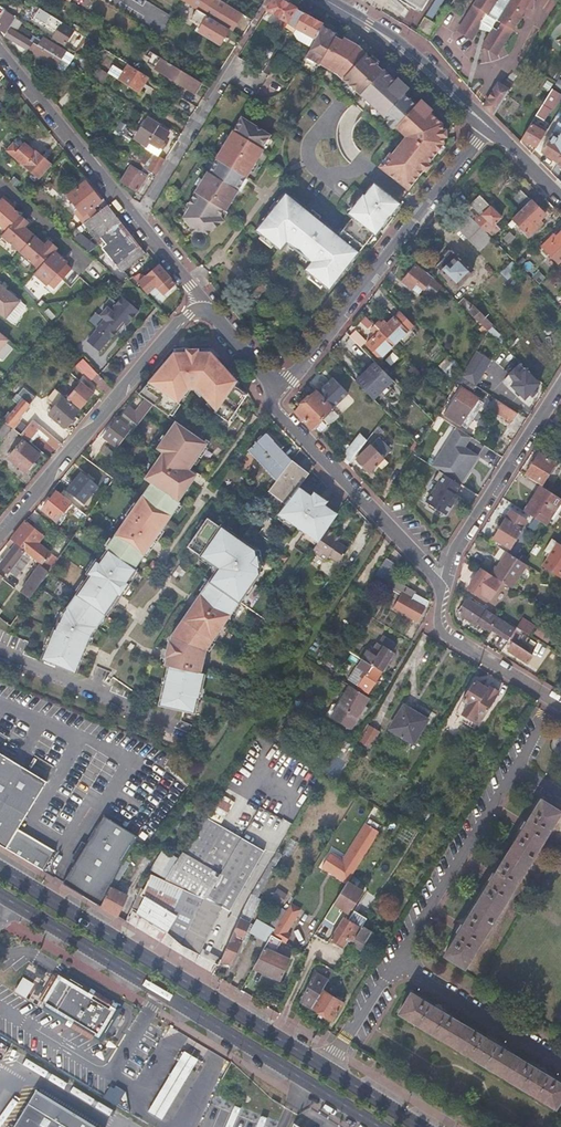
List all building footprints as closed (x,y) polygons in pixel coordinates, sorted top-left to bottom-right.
[(197,8),(202,12),(210,0),(183,0),(197,8)] [(214,19),(224,2),(220,0),(210,0),(202,12),(214,19)] [(260,13),(263,15),(273,0),(268,0),(260,13)] [(263,15),(265,16),(269,11),(287,22),(296,8),(284,0),(273,0),(263,15)] [(422,9),(428,0),(408,0),(422,9)] [(443,0),(434,0),(426,15),(432,19),(443,0)] [(470,7),(469,9),(468,21),(468,28),(469,31),(471,37),(478,25),(490,29),(484,39),(489,42),(495,40),(504,35),(511,28),(516,22),(519,17),(521,11),(522,5),(522,1),(524,0),(475,0),(470,7)] [(230,29),(231,30),(241,13),(231,6),(224,2),(214,19),(230,29)] [(3,8),(0,13),(0,30),(2,31),(0,34),(24,49),(29,41),(8,29),(16,16),(3,8)] [(194,29),(220,45),(230,29),(214,19),(202,12),(197,8),(190,19),(198,24),(194,29)] [(296,8),(287,22),(291,24),(288,29),(290,35),(304,12),(296,8)] [(39,9),(34,18),(56,32),(52,38),(64,46),(65,46),(75,31),(62,22),(39,9)] [(457,28),(471,37),(469,31),(468,28),(468,21),(469,9),(457,28)] [(304,12),(290,35),(291,37),(309,48),(322,25),(323,23),(304,12)] [(416,28),(429,37),(437,24),(424,15),(416,28)] [(39,30),(16,16),(8,29),(29,41),(38,47),(42,42),(32,36),(17,26),(19,23),(36,33),(37,34),(39,30)] [(322,25),(309,48),(304,57),(319,65),(320,63),(326,67),(342,41),(338,39),(334,36),(336,34),(322,25)] [(496,52),(511,28),(504,35),(495,40),(489,42),(484,39),(482,44),(496,52)] [(42,42),(38,47),(60,60),(65,52),(44,38),(42,42)] [(354,86),(371,58),(358,46),(347,40),(345,43),(342,41),(326,67),(333,71),(334,70),(338,72),(343,76),(341,79),(345,82),(346,82),(354,86)] [(29,41),(24,49),(63,73),(68,65),(60,60),(38,47),(29,41)] [(194,93),(201,82),(162,58),(155,68),(194,93)] [(352,88),(368,102),(384,76),(380,73),(382,71),(376,65),(377,64),(371,58),(354,86),(352,88)] [(119,80),(139,92),(149,76),(141,71),(139,70),(129,64),(119,80)] [(68,65),(63,73),(62,74),(71,80),(77,70),(68,65)] [(141,71),(149,76),(153,70),(145,65),(141,71)] [(409,144),(429,112),(417,102),(415,104),(403,94),(406,91),(388,75),(386,78),(384,76),(368,102),(371,106),(373,104),(384,115),(383,116),(405,136),(380,167),(389,174),(409,144)] [(499,79),(483,104),(486,106),(494,114),(514,82),(507,77),(504,82),(499,79)] [(560,94),(552,88),(535,115),(543,119),(547,112),(549,113),(552,110),(551,109),(560,94)] [(409,144),(429,161),(443,143),(443,137),(440,137),(439,129),(442,129),(441,124),(429,112),(409,144)] [(134,139),(135,140),(141,144),(145,146),(148,141),(158,147),(167,133),(157,126),(159,124),(149,117),(134,139)] [(240,117),(239,118),(243,121),(235,134),(232,139),(231,140),(250,153),(263,131),(240,117)] [(243,121),(239,118),(231,131),(235,134),(243,121)] [(521,139),(536,148),(545,133),(547,129),(537,124),(536,126),(530,123),(530,124),(521,139)] [(560,154),(560,126),(557,124),(541,151),(557,161),(560,154)] [(269,135),(263,131),(250,153),(231,140),(232,139),(228,136),(215,158),(215,159),(207,171),(206,171),(185,204),(188,206),(192,208),(188,215),(193,222),(189,225),(187,227),(192,233),(191,236),(191,239),(193,242),(195,244),(197,245),(200,245),(203,243),(205,240),(205,237),(204,234),(222,220),(219,216),(222,210),(224,210),(241,183),(238,180),(241,176),(244,177),(262,149),(261,148),(269,135)] [(39,179),(51,165),(35,151),(34,153),(22,144),(17,149),(12,145),(6,151),(39,179)] [(149,169),(156,174),(165,159),(145,146),(141,144),(129,162),(130,165),(121,181),(136,189),(149,169)] [(407,189),(429,161),(409,144),(389,174),(407,189)] [(103,198),(94,187),(91,189),(84,181),(67,195),(83,214),(103,198)] [(370,204),(380,188),(372,182),(363,194),(362,194),(359,197),(370,204)] [(327,256),(344,270),(372,234),(374,235),(380,228),(377,226),(381,221),(386,225),(392,218),(390,215),(399,203),(380,188),(370,204),(359,197),(346,213),(351,217),(336,237),(327,229),(328,227),(284,191),(254,228),(261,234),(272,243),(279,249),(285,242),(309,262),(303,269),(310,275),(313,277),(327,256)] [(518,210),(530,199),(520,189),(508,200),(518,210)] [(482,214),(475,221),(485,231),(501,216),(481,195),(472,203),(482,214)] [(1,198),(0,199),(0,226),(5,230),(0,235),(38,269),(33,274),(46,285),(54,276),(60,281),(70,269),(65,264),(66,262),(54,251),(56,248),(48,240),(44,245),(23,227),(28,222),(1,198)] [(544,214),(530,199),(518,210),(511,217),(528,235),(541,223),(538,220),(544,214)] [(144,254),(105,206),(84,223),(96,238),(99,236),(106,244),(110,241),(118,251),(110,258),(122,272),(124,270),(144,254)] [(192,208),(188,206),(182,217),(189,225),(193,222),(188,215),(192,208)] [(481,250),(493,239),(491,237),(485,231),(475,221),(471,217),(459,228),(481,250)] [(507,242),(513,237),(508,232),(503,237),(507,242)] [(560,260),(560,232),(556,237),(553,235),(541,246),(558,263),(560,260)] [(269,246),(272,243),(261,234),(258,237),(269,246)] [(459,256),(454,252),(440,266),(445,270),(444,271),(458,285),(474,269),(460,255),(459,256)] [(328,290),(344,270),(327,256),(313,277),(321,284),(328,290)] [(106,267),(122,282),(130,279),(131,278),(124,270),(122,272),(110,258),(102,265),(106,267)] [(507,279),(518,270),(512,262),(500,271),(507,279)] [(158,264),(157,264),(143,278),(138,283),(145,291),(158,279),(163,283),(170,276),(169,275),(158,264)] [(423,287),(431,276),(415,264),(402,280),(412,288),(417,282),(423,287)] [(138,283),(143,278),(139,274),(131,278),(130,279),(134,283),(136,281),(138,283)] [(313,277),(310,280),(319,287),(321,284),(313,277)] [(2,316),(16,300),(0,286),(0,314),(2,316)] [(125,323),(127,325),(139,311),(124,296),(112,309),(111,308),(109,306),(108,308),(103,313),(102,314),(103,316),(105,318),(97,327),(97,328),(87,340),(98,350),(109,339),(110,339),(118,330),(117,328),(123,321),(125,323)] [(168,319),(177,307),(168,297),(157,307),(168,319)] [(458,303),(487,329),(492,323),(464,297),(458,303)] [(377,319),(373,323),(392,341),(393,343),(406,330),(406,329),(411,324),(399,311),(394,316),(393,315),(383,324),(377,319)] [(392,341),(373,323),(369,326),(375,333),(365,342),(379,356),(393,343),(392,341)] [(339,343),(350,353),(358,344),(346,335),(339,343)] [(491,360),(475,350),(460,377),(476,386),(491,360)] [(174,352),(139,393),(169,415),(188,388),(197,388),(216,409),(214,411),(228,422),(247,394),(234,385),(237,380),(211,351),(174,352)] [(406,356),(401,351),(388,364),(393,368),(406,356)] [(375,361),(357,380),(373,398),(392,378),(375,361)] [(523,399),(538,384),(525,370),(510,386),(523,399)] [(104,394),(110,386),(94,371),(88,377),(104,394)] [(81,407),(94,392),(80,380),(67,396),(81,407)] [(307,401),(323,417),(345,395),(330,381),(318,392),(317,391),(307,401)] [(450,404),(451,405),(466,415),(478,396),(461,386),(457,394),(450,404)] [(20,434),(22,431),(15,425),(25,413),(23,411),(35,397),(23,387),(17,394),(22,398),(3,420),(20,434)] [(62,397),(64,395),(55,388),(53,387),(48,392),(55,397),(52,401),(56,404),(49,413),(66,427),(78,411),(62,397)] [(153,405),(148,400),(137,413),(129,407),(123,413),(137,426),(153,405)] [(510,421),(516,412),(498,400),(492,409),(510,421)] [(296,412),(312,428),(323,417),(307,401),(296,412)] [(459,427),(462,421),(447,411),(446,411),(442,417),(459,427)] [(137,427),(123,415),(119,420),(118,420),(104,438),(117,448),(130,432),(132,433),(137,427)] [(57,449),(62,443),(32,420),(22,431),(20,434),(24,438),(41,452),(50,443),(57,449)] [(322,420),(314,427),(320,434),(328,426),(322,420)] [(75,672),(91,635),(118,595),(120,596),(130,583),(128,581),(137,568),(135,567),(180,502),(174,498),(183,485),(187,488),(192,481),(184,476),(207,443),(178,423),(170,436),(167,434),(158,447),(164,451),(145,478),(152,482),(124,522),(126,523),(122,528),(120,527),(106,547),(108,548),(99,561),(96,559),(87,573),(93,577),(88,584),(85,582),(64,612),(60,622),(59,621),(56,629),(55,629),(43,658),(75,672)] [(382,431),(377,426),(367,440),(366,441),(369,444),(357,458),(356,459),(369,472),(375,465),(379,469),(387,461),(382,457),(389,449),(377,437),(382,431)] [(472,438),(457,428),(434,464),(444,471),(463,482),(480,455),(467,447),(472,438)] [(277,481),(292,460),(267,434),(249,451),(277,481)] [(352,446),(357,452),(366,441),(367,440),(360,434),(351,445),(352,446)] [(22,440),(8,458),(25,471),(39,455),(22,440)] [(357,452),(354,456),(357,458),(369,444),(366,441),(357,452)] [(347,463),(348,464),(354,456),(357,452),(352,446),(351,445),(341,457),(347,463)] [(100,452),(111,461),(115,455),(104,447),(100,452)] [(543,484),(556,463),(540,452),(526,474),(543,484)] [(270,491),(287,505),(300,487),(309,474),(292,460),(277,481),(270,491)] [(463,482),(444,471),(426,500),(446,512),(463,482)] [(84,503),(98,486),(82,473),(67,489),(84,503)] [(540,485),(524,510),(546,524),(560,501),(560,498),(557,496),(540,485)] [(307,533),(319,541),(327,529),(335,517),(337,515),(325,505),(327,502),(314,492),(311,496),(300,487),(287,505),(280,515),(301,529),(307,533)] [(89,515),(73,502),(72,503),(57,491),(43,509),(58,520),(70,505),(77,510),(73,514),(84,522),(89,515)] [(509,547),(527,520),(511,511),(494,537),(509,547)] [(201,673),(207,649),(213,641),(212,640),(225,621),(226,622),(261,574),(260,568),(261,567),(259,555),(257,556),(256,550),(222,526),(221,527),(208,518),(188,547),(220,568),(172,636),(169,651),(168,657),(166,665),(169,666),(161,704),(194,712),(198,697),(199,697),(205,674),(201,673)] [(40,532),(26,521),(15,534),(12,538),(17,542),(27,550),(40,532)] [(319,541),(312,551),(324,559),(339,538),(327,529),(319,541)] [(73,538),(63,530),(57,538),(60,541),(57,545),(64,550),(73,538)] [(339,538),(324,559),(334,565),(350,541),(341,535),(339,538)] [(12,538),(11,537),(6,543),(6,544),(12,548),(0,564),(0,566),(7,572),(24,549),(16,543),(17,542),(12,538)] [(551,552),(558,540),(553,537),(545,549),(551,552)] [(558,540),(551,552),(543,564),(560,576),(560,542),(558,540)] [(524,562),(507,551),(492,575),(502,581),(511,587),(526,563),(524,562)] [(399,562),(390,556),(382,569),(391,575),(399,562)] [(29,596),(45,576),(50,570),(41,563),(21,589),(29,596)] [(491,599),(502,581),(492,575),(482,568),(481,568),(468,588),(479,595),(480,593),(491,599)] [(391,575),(382,569),(378,575),(404,592),(395,607),(417,621),(429,601),(419,595),(420,593),(391,575)] [(476,625),(477,623),(485,611),(466,598),(457,613),(476,625)] [(485,611),(477,623),(488,631),(497,619),(485,611)] [(523,630),(527,624),(519,619),(515,625),(523,630)] [(513,630),(514,629),(502,621),(497,631),(508,639),(513,630)] [(531,627),(527,624),(523,630),(527,633),(531,627)] [(548,643),(553,635),(538,626),(533,634),(548,643)] [(508,639),(504,646),(528,660),(532,652),(513,640),(517,633),(513,630),(508,639)] [(383,636),(396,644),(398,642),(385,633),(383,636)] [(392,650),(396,644),(383,636),(380,641),(378,641),(372,650),(366,646),(360,654),(382,669),(394,652),(392,650)] [(351,648),(341,663),(345,666),(352,657),(359,662),(358,664),(365,668),(362,672),(365,675),(359,683),(368,690),(382,669),(360,654),(351,648)] [(342,679),(334,674),(330,679),(338,684),(342,679)] [(468,719),(487,690),(474,682),(462,700),(468,705),(461,715),(468,719)] [(369,696),(349,683),(330,712),(349,725),(369,696)] [(498,694),(488,688),(487,690),(468,719),(479,725),(498,694)] [(412,743),(426,720),(403,705),(389,728),(412,743)] [(368,746),(377,731),(369,726),(359,740),(368,746)] [(346,757),(353,745),(353,744),(341,737),(334,749),(346,757)] [(6,848),(14,834),(47,781),(0,753),(0,845),(6,848)] [(337,775),(345,763),(336,757),(328,770),(337,775)] [(223,818),(234,802),(222,794),(212,810),(223,818)] [(560,812),(541,799),(528,821),(526,820),(521,827),(523,829),(495,873),(494,872),(489,880),(491,881),(464,925),(462,924),(457,931),(459,933),(445,955),(464,967),(560,812)] [(187,871),(219,822),(207,814),(179,857),(175,864),(167,876),(166,879),(178,885),(187,871)] [(211,888),(242,836),(219,822),(187,871),(178,885),(205,899),(211,888)] [(330,853),(322,866),(347,882),(347,881),(350,876),(378,831),(368,824),(343,861),(330,853)] [(404,826),(397,838),(409,844),(415,831),(404,826)] [(14,834),(6,848),(43,870),(51,857),(14,834)] [(205,899),(225,909),(232,913),(266,851),(242,836),(211,888),(205,899)] [(154,867),(167,876),(175,864),(179,857),(166,849),(154,867)] [(100,906),(116,916),(127,895),(116,889),(129,863),(123,859),(100,906)] [(200,955),(200,954),(225,909),(205,899),(178,885),(166,879),(150,871),(132,907),(132,908),(136,911),(135,913),(166,932),(181,945),(200,955)] [(246,914),(222,959),(233,965),(254,924),(252,923),(264,901),(260,898),(268,883),(262,881),(246,914)] [(325,918),(324,919),(334,924),(341,913),(340,912),(342,907),(347,910),(353,902),(355,903),(362,892),(347,882),(342,889),(332,906),(325,918)] [(277,888),(270,899),(280,905),(287,894),(277,888)] [(276,928),(286,911),(286,909),(287,909),(281,906),(270,924),(276,928)] [(343,917),(331,938),(343,946),(349,936),(354,939),(360,928),(349,921),(343,917)] [(254,933),(268,942),(272,934),(276,928),(270,924),(263,921),(259,927),(258,926),(254,933)] [(351,943),(361,950),(372,932),(362,925),(360,928),(354,939),(351,943)] [(266,944),(254,968),(280,982),(291,962),(276,953),(282,941),(272,934),(268,942),(266,944)] [(302,1001),(312,1007),(323,989),(329,980),(336,969),(332,967),(325,977),(316,973),(302,1001)] [(112,1010),(113,1008),(55,974),(38,1003),(96,1037),(97,1035),(106,1040),(120,1015),(112,1010)] [(25,997),(33,983),(22,976),(14,991),(25,997)] [(323,989),(312,1007),(333,1020),(344,1002),(323,989)] [(560,1099),(560,1086),(544,1076),(545,1073),(539,1069),(537,1071),(493,1044),(494,1041),(488,1037),(486,1040),(441,1012),(443,1010),(436,1006),(435,1008),(411,994),(399,1013),(554,1109),(560,1099)] [(182,1048),(177,1058),(191,1066),(197,1057),(182,1048)] [(177,1058),(170,1069),(185,1077),(191,1066),(177,1058)] [(170,1069),(167,1075),(181,1083),(185,1077),(170,1069)] [(163,1081),(160,1085),(175,1094),(178,1089),(181,1083),(167,1075),(163,1081)] [(103,1096),(102,1096),(116,1104),(120,1099),(125,1090),(124,1090),(115,1084),(113,1088),(109,1085),(103,1096)] [(160,1085),(153,1098),(168,1106),(175,1094),(160,1085)] [(168,1106),(153,1098),(147,1109),(162,1117),(168,1106)] [(29,1102),(13,1126),(68,1126),(29,1102)]
